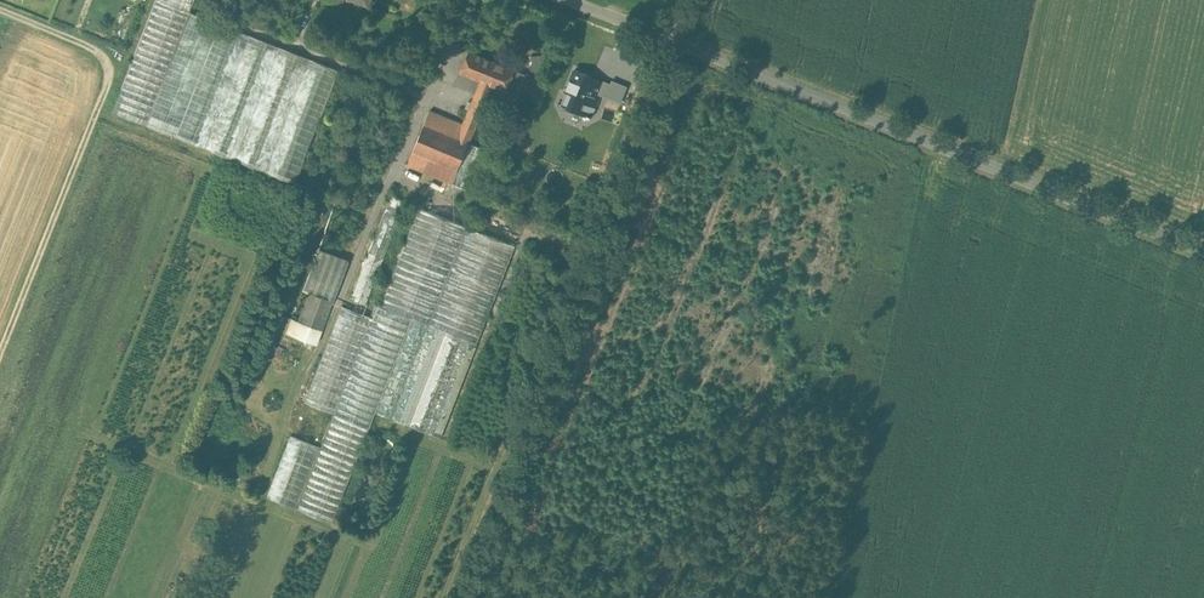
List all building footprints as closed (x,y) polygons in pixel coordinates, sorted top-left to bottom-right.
[(113,115),(147,128),(191,13),(195,0),(156,0),(113,115)] [(338,68),(191,13),(147,128),(295,183),(338,68)] [(496,64),(468,52),(459,73),(482,82),(487,84),(496,64)] [(517,72),(496,63),(496,64),(487,84),(493,86),(519,97),(527,76),(517,72)] [(592,78),(575,71),(567,91),(574,94),(569,109),(591,117),(602,88),(590,83),(592,78)] [(482,82),(464,125),(430,112),(425,125),(470,143),(493,86),(487,84),(482,82)] [(626,87),(614,83),(608,98),(620,103),(626,87)] [(470,143),(425,125),(414,152),(459,170),(470,143)] [(459,170),(414,152),(408,166),(453,184),(459,170)] [(392,197),(352,299),(367,305),(403,213),(409,215),(411,210),(405,208),(407,202),(392,197)] [(518,246),(421,208),(382,306),(411,318),(416,319),(445,331),(449,332),(480,344),(518,246)] [(324,298),(333,302),(344,275),(334,271),(324,298)] [(284,315),(279,331),(317,345),(333,302),(324,298),(307,292),(297,320),(284,315)] [(411,318),(382,306),(345,401),(374,412),(411,318)] [(335,414),(372,319),(342,307),(305,402),(335,414)] [(416,319),(379,414),(408,425),(445,331),(416,319)] [(449,332),(412,427),(442,439),(480,344),(449,332)] [(374,412),(345,401),(303,506),(333,517),(374,412)] [(299,507),(335,414),(305,402),(268,496),(299,507)]
